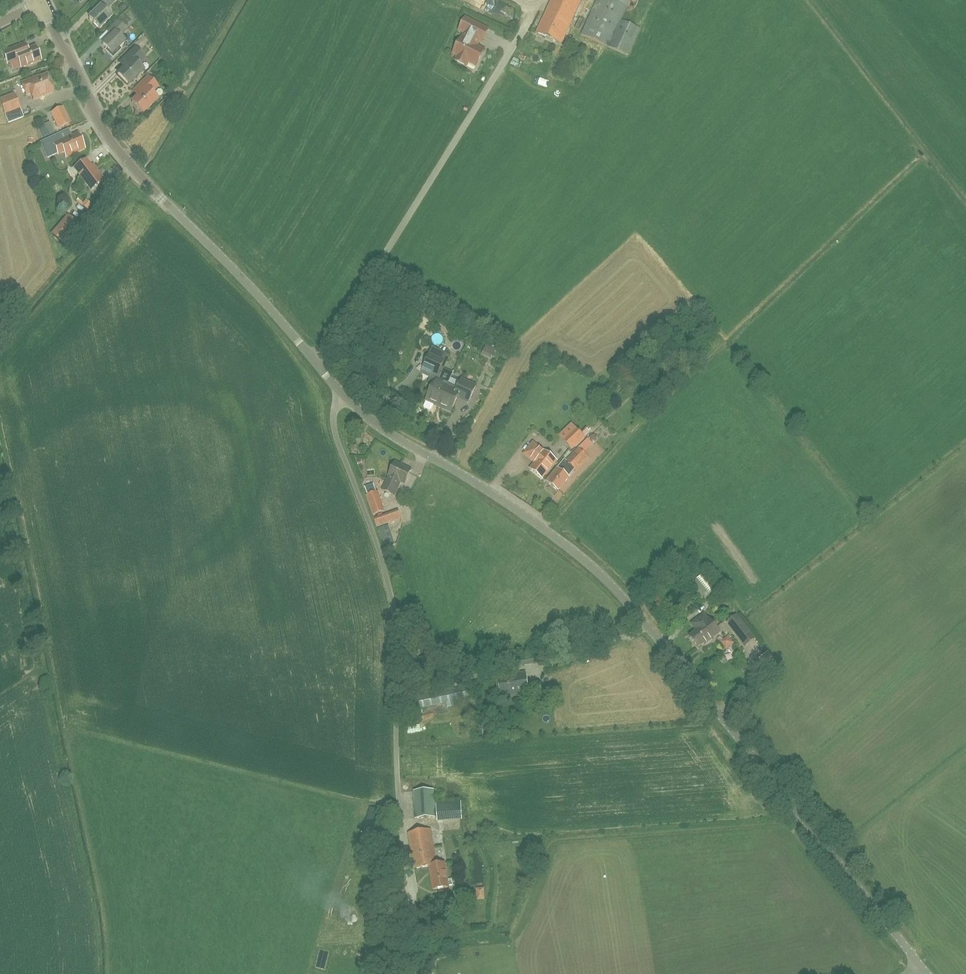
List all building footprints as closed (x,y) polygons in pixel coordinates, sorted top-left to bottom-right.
[(103,3),(100,7),(100,6),(89,18),(99,29),(111,17),(104,11),(108,7),(108,8),(116,0),(100,0),(103,3)] [(537,33),(560,44),(580,0),(552,0),(537,33)] [(637,28),(620,20),(629,0),(613,0),(612,0),(596,0),(580,35),(625,55),(637,28)] [(123,25),(129,19),(123,13),(117,19),(123,25)] [(484,50),(477,47),(480,41),(481,42),(487,30),(465,18),(459,30),(464,33),(461,39),(453,54),(457,56),(456,59),(457,61),(464,65),(466,64),(469,59),(476,63),(475,65),(476,66),(484,50)] [(111,35),(102,45),(106,49),(105,50),(112,58),(121,49),(119,47),(124,42),(118,37),(125,30),(117,21),(107,31),(111,35)] [(35,47),(28,50),(25,44),(3,52),(8,64),(18,60),(21,69),(40,61),(35,47)] [(145,58),(135,48),(119,63),(124,68),(118,75),(128,85),(142,72),(137,66),(145,58)] [(37,78),(21,84),(26,96),(31,94),(33,100),(53,93),(49,84),(51,83),(52,82),(50,78),(49,77),(47,78),(46,76),(38,79),(37,78)] [(131,92),(136,98),(131,103),(142,114),(156,100),(150,94),(158,87),(148,77),(138,86),(138,85),(131,92)] [(21,110),(14,93),(0,99),(0,104),(5,116),(21,110)] [(52,113),(59,128),(69,123),(62,108),(52,113)] [(41,137),(52,133),(48,121),(37,125),(41,137)] [(50,137),(54,145),(58,154),(63,151),(66,157),(84,149),(77,134),(71,137),(62,141),(59,133),(50,137)] [(85,161),(74,169),(91,191),(104,180),(93,165),(90,168),(85,161)] [(80,227),(68,215),(51,234),(64,246),(80,227)] [(688,333),(684,337),(690,343),(694,339),(688,333)] [(479,354),(489,358),(493,349),(484,345),(479,354)] [(437,407),(448,384),(438,380),(441,374),(438,373),(443,361),(429,355),(423,367),(433,372),(427,385),(431,387),(425,401),(426,401),(423,406),(424,408),(429,410),(431,410),(433,405),(437,407)] [(437,407),(450,413),(457,397),(468,402),(469,400),(476,386),(461,379),(460,381),(451,377),(448,384),(437,407)] [(572,451),(585,438),(575,427),(562,440),(572,451)] [(588,458),(584,454),(592,445),(588,441),(579,450),(578,449),(566,461),(564,459),(557,468),(556,468),(546,481),(558,491),(569,478),(562,473),(569,464),(576,471),(588,458)] [(542,478),(556,461),(544,451),(543,452),(532,443),(524,454),(535,463),(530,469),(542,478)] [(411,470),(395,463),(382,491),(393,496),(400,482),(404,484),(411,470)] [(377,492),(366,496),(373,515),(384,511),(377,492)] [(398,513),(375,521),(377,527),(401,519),(398,513)] [(705,596),(713,588),(699,574),(691,581),(705,596)] [(697,632),(689,637),(697,648),(704,644),(705,645),(720,634),(709,620),(708,621),(704,616),(692,625),(697,632)] [(736,616),(726,623),(739,639),(748,632),(736,616)] [(719,632),(726,627),(722,621),(715,626),(719,632)] [(727,635),(718,641),(724,649),(733,643),(727,635)] [(766,650),(756,658),(764,668),(774,659),(766,650)] [(420,658),(421,676),(431,675),(430,657),(420,658)] [(494,662),(470,668),(472,677),(496,671),(494,662)] [(525,672),(497,677),(500,700),(529,695),(525,672)] [(409,699),(411,710),(469,697),(467,686),(409,699)] [(414,792),(416,819),(435,818),(433,790),(414,792)] [(461,802),(436,803),(437,821),(462,819),(461,802)] [(377,844),(386,812),(371,808),(362,840),(377,844)] [(430,830),(408,834),(414,869),(429,867),(433,890),(448,888),(447,886),(453,885),(452,879),(447,880),(444,864),(436,865),(430,830)] [(475,900),(484,899),(483,887),(474,888),(475,900)] [(405,901),(405,896),(404,890),(392,891),(392,902),(405,901)]
